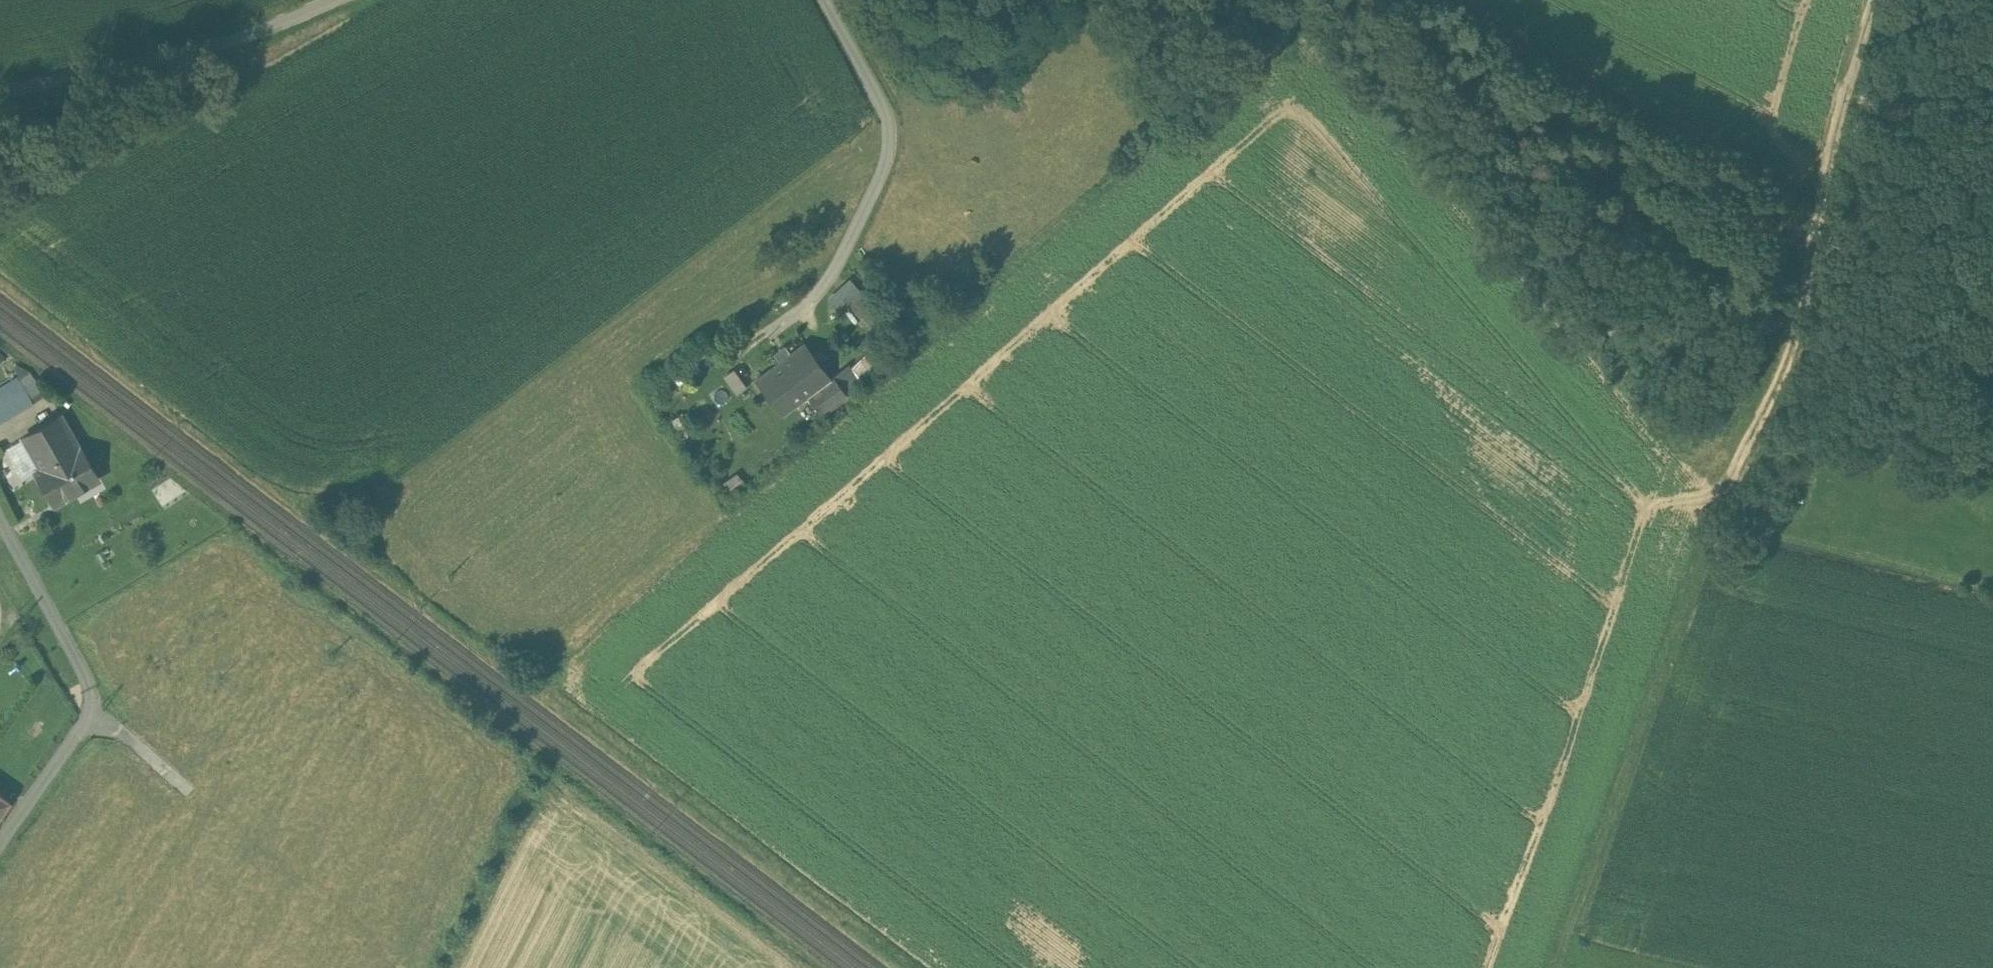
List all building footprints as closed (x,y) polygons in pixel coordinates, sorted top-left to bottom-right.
[(875,301),(866,292),(862,295),(871,305),(875,301)] [(871,305),(862,295),(850,306),(876,333),(887,322),(871,305)] [(807,396),(830,378),(804,343),(756,379),(782,414),(807,396)] [(865,352),(835,379),(846,394),(851,399),(881,372),(865,352)] [(737,367),(725,374),(736,393),(748,385),(737,367)] [(830,406),(846,394),(835,379),(833,376),(830,378),(807,396),(819,414),(830,406)] [(0,390),(0,421),(32,402),(23,388),(18,380),(0,390)] [(846,394),(830,406),(834,412),(851,399),(846,394)] [(61,416),(23,438),(41,469),(36,472),(37,473),(36,473),(55,505),(98,480),(61,416)] [(41,469),(23,438),(23,439),(22,437),(3,448),(23,481),(36,473),(37,473),(36,472),(41,469)] [(9,800),(0,794),(0,813),(9,800)]
